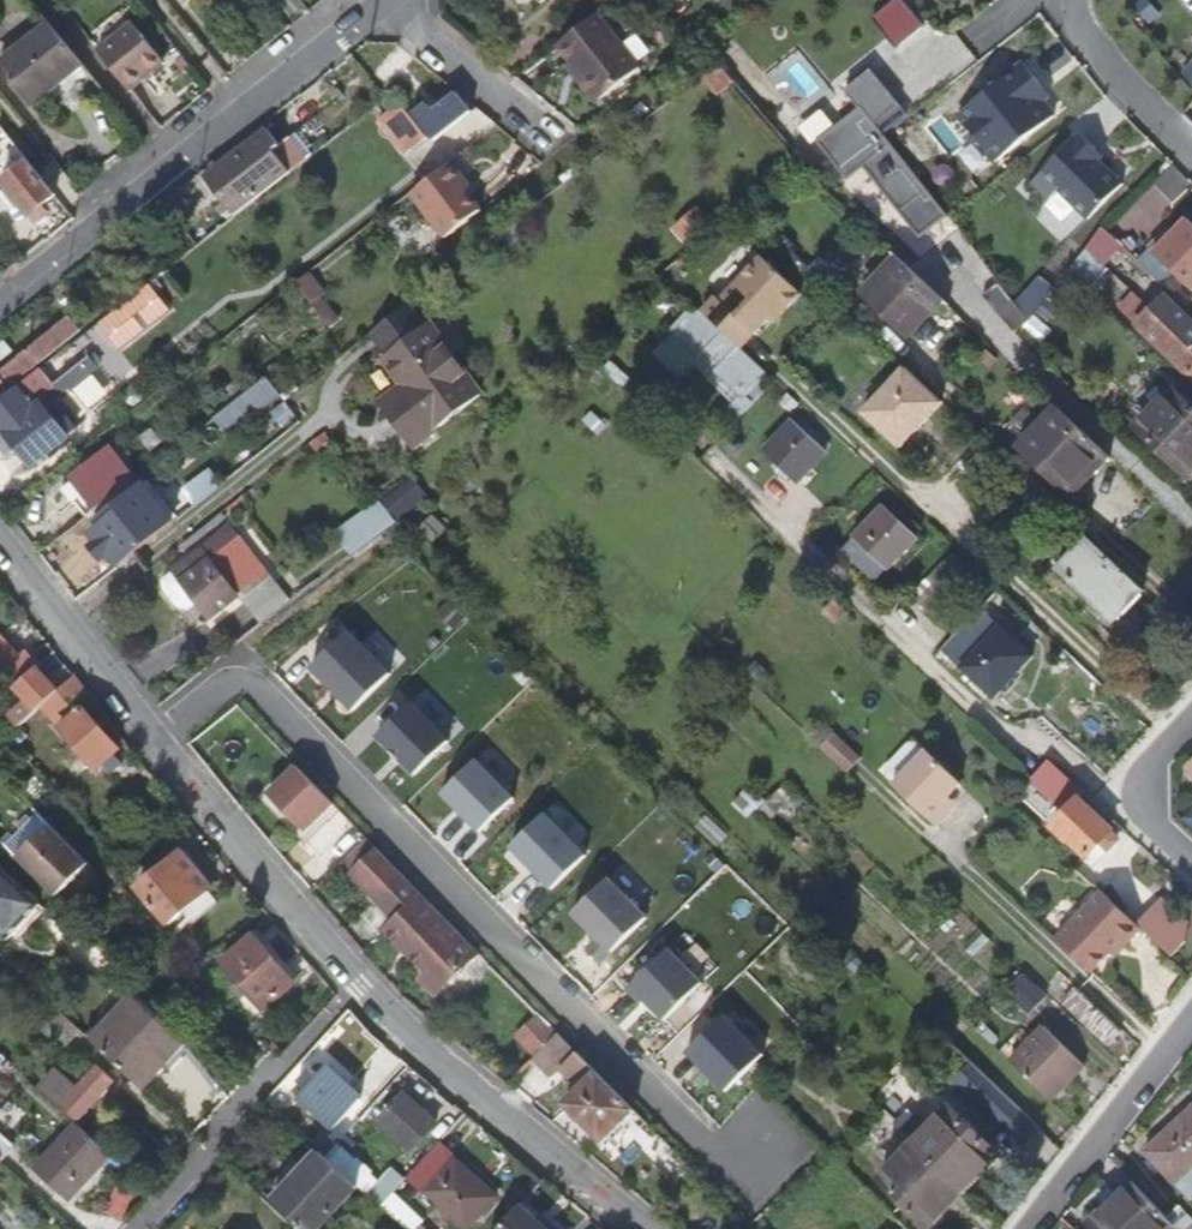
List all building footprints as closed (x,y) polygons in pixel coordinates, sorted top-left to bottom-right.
[(875,16),(898,44),(923,23),(904,0),(894,0),(875,16)] [(1145,0),(1134,0),(1127,5),(1144,25),(1155,17),(1153,13),(1155,11),(1145,0)] [(642,67),(599,11),(560,42),(575,63),(580,59),(607,95),(642,67)] [(49,21),(0,61),(0,66),(31,104),(82,63),(49,21)] [(139,105),(173,77),(142,36),(107,64),(139,105)] [(495,45),(484,36),(477,44),(488,54),(495,45)] [(607,95),(580,59),(575,63),(571,66),(598,102),(607,95)] [(720,61),(700,76),(717,97),(736,81),(720,61)] [(1040,83),(1024,62),(958,113),(995,161),(1054,115),(1042,100),(1033,89),(1040,83)] [(918,237),(946,215),(882,135),(873,123),(896,104),(870,71),(847,90),(861,108),(816,143),(846,181),(863,167),(918,237)] [(1049,94),(1040,83),(1033,89),(1042,100),(1049,94)] [(434,141),(471,112),(459,96),(422,125),(434,141)] [(906,116),(896,104),(873,123),(882,135),(906,116)] [(426,141),(403,110),(389,121),(413,151),(426,141)] [(0,124),(0,148),(10,161),(12,163),(15,162),(20,167),(3,181),(30,214),(56,194),(0,124)] [(290,172),(273,151),(279,146),(267,130),(205,178),(222,199),(235,216),(290,172)] [(1095,147),(1079,132),(1031,181),(1048,198),(1057,189),(1088,219),(1123,183),(1099,159),(1091,152),(1095,147)] [(290,172),(312,155),(295,134),(279,146),(273,151),(290,172)] [(1103,155),(1095,147),(1091,152),(1099,159),(1103,155)] [(478,213),(465,197),(459,189),(465,185),(448,164),(408,196),(443,240),(478,213)] [(470,193),(465,185),(459,189),(465,197),(470,193)] [(1191,290),(1191,223),(1187,218),(1172,233),(1167,238),(1162,233),(1148,247),(1191,290)] [(1115,251),(1120,245),(1102,227),(1086,250),(1103,265),(1115,251)] [(1167,228),(1162,233),(1167,238),(1172,233),(1167,228)] [(1129,253),(1120,245),(1115,251),(1124,258),(1129,253)] [(1089,289),(1107,269),(1103,265),(1086,250),(1070,271),(1089,289)] [(785,310),(801,293),(763,255),(719,298),(716,295),(702,309),(741,346),(769,318),(780,306),(785,310)] [(942,297),(896,255),(861,292),(907,334),(942,297)] [(310,273),(292,288),(327,331),(340,321),(322,297),(326,293),(310,273)] [(149,283),(98,324),(118,350),(170,309),(149,283)] [(985,300),(1018,335),(1029,319),(1002,285),(985,300)] [(1135,325),(1150,310),(1132,293),(1117,308),(1135,325)] [(773,322),(785,310),(780,306),(769,318),(773,322)] [(1181,311),(1177,315),(1170,309),(1160,320),(1191,350),(1191,321),(1181,311)] [(79,328),(68,314),(0,367),(0,390),(79,328)] [(1160,320),(1147,334),(1191,377),(1191,350),(1160,320)] [(477,400),(423,329),(376,364),(397,392),(405,402),(382,419),(408,453),(477,400)] [(697,346),(680,330),(656,355),(678,375),(693,359),(688,355),(697,346)] [(743,394),(763,373),(733,345),(723,355),(732,363),(722,375),(743,394)] [(900,447),(942,402),(906,368),(864,412),(900,447)] [(44,408),(36,398),(53,385),(41,369),(0,400),(0,427),(30,466),(67,438),(66,436),(75,429),(70,422),(75,419),(65,406),(61,410),(57,406),(48,413),(44,408)] [(251,417),(280,394),(267,378),(237,400),(251,417)] [(44,408),(68,388),(61,379),(53,385),(36,398),(44,408)] [(382,419),(405,402),(397,392),(375,409),(382,419)] [(204,404),(215,418),(225,410),(214,396),(204,404)] [(251,417),(237,400),(225,410),(215,418),(214,419),(227,436),(251,417)] [(1109,454),(1056,404),(1014,449),(1067,499),(1109,454)] [(1158,448),(1191,480),(1191,412),(1158,448)] [(793,481),(824,449),(792,419),(761,451),(793,481)] [(325,432),(310,444),(316,451),(331,440),(325,432)] [(86,519),(134,481),(110,450),(62,487),(86,519)] [(175,522),(144,485),(104,516),(134,554),(175,522)] [(418,488),(387,513),(393,521),(424,496),(418,488)] [(241,498),(228,509),(234,516),(247,505),(241,498)] [(352,552),(393,521),(387,513),(377,499),(335,531),(352,552)] [(885,568),(916,536),(883,505),(852,538),(885,568)] [(226,519),(222,513),(179,547),(183,552),(226,519)] [(221,552),(239,539),(232,531),(215,544),(221,552)] [(1143,588),(1087,536),(1057,568),(1113,621),(1143,588)] [(237,595),(266,572),(239,538),(239,539),(221,552),(215,544),(214,543),(203,552),(202,551),(165,579),(162,582),(161,587),(162,593),(175,611),(186,614),(199,603),(210,618),(238,597),(237,595)] [(926,609),(967,565),(952,550),(910,594),(926,609)] [(283,594),(266,572),(237,595),(238,597),(259,624),(297,594),(291,587),(283,594)] [(1031,656),(986,613),(967,634),(977,643),(960,660),(964,664),(961,667),(992,697),(1031,656)] [(339,697),(352,711),(390,674),(348,631),(310,668),(323,681),(328,681),(339,692),(339,697)] [(44,665),(30,651),(28,653),(26,654),(22,659),(3,638),(0,640),(0,666),(19,689),(40,669),(44,665)] [(214,642),(204,651),(212,661),(222,653),(214,642)] [(43,707),(60,691),(40,669),(19,689),(17,690),(2,704),(22,726),(43,707)] [(122,749),(86,710),(96,701),(76,676),(60,691),(43,707),(99,770),(103,767),(111,776),(125,763),(117,754),(122,749)] [(328,681),(323,681),(339,697),(339,692),(328,681)] [(410,703),(376,736),(414,774),(448,741),(410,703)] [(869,768),(843,744),(831,757),(857,782),(869,768)] [(903,794),(937,758),(926,748),(919,748),(892,775),(892,784),(903,794)] [(948,796),(962,781),(937,758),(903,794),(936,824),(949,810),(941,803),(948,796)] [(476,760),(442,794),(479,832),(514,799),(476,760)] [(1111,831),(1081,803),(1087,797),(1047,761),(1032,777),(1030,780),(1066,814),(1053,828),(1067,841),(1068,840),(1086,857),(1111,831)] [(304,833),(333,804),(296,766),(267,795),(304,833)] [(790,782),(755,817),(763,825),(787,801),(798,790),(790,782)] [(749,786),(733,803),(748,817),(764,800),(749,786)] [(809,801),(798,790),(787,801),(799,812),(809,801)] [(955,803),(948,796),(941,803),(949,810),(955,803)] [(37,809),(0,843),(0,845),(55,899),(92,865),(37,809)] [(511,848),(552,890),(586,856),(545,814),(511,848)] [(344,862),(355,873),(378,850),(367,839),(344,862)] [(140,889),(170,926),(215,888),(184,850),(140,889)] [(480,954),(378,850),(355,873),(400,919),(389,930),(428,971),(444,987),(480,954)] [(5,941),(38,907),(0,871),(0,936),(5,941)] [(587,950),(600,964),(647,919),(608,880),(573,914),(598,939),(587,950)] [(148,907),(125,881),(115,890),(140,915),(148,907)] [(1136,924),(1103,894),(1058,941),(1093,974),(1112,954),(1123,943),(1127,947),(1142,930),(1136,924)] [(1188,924),(1159,898),(1149,909),(1184,939),(1188,924)] [(1184,939),(1149,909),(1136,924),(1142,930),(1169,956),(1184,939)] [(224,963),(265,1012),(296,985),(255,936),(224,963)] [(1117,958),(1127,947),(1123,943),(1112,954),(1117,958)] [(644,1001),(664,1021),(702,984),(668,950),(626,991),(640,1005),(644,1001)] [(444,987),(428,971),(420,978),(436,994),(444,987)] [(93,1042),(133,998),(125,990),(84,1034),(93,1042)] [(1123,1032),(1078,990),(1064,1006),(1109,1047),(1123,1032)] [(184,1044),(134,997),(133,998),(93,1042),(143,1089),(184,1044)] [(57,1009),(35,1032),(60,1055),(81,1032),(57,1009)] [(728,1091),(767,1049),(725,1010),(686,1051),(728,1091)] [(511,1038),(532,1058),(557,1032),(536,1012),(511,1038)] [(1086,1066),(1045,1027),(1011,1063),(1051,1101),(1086,1066)] [(561,1069),(577,1053),(557,1032),(532,1058),(530,1061),(545,1076),(553,1077),(561,1069)] [(1041,1133),(958,1052),(941,1069),(983,1109),(985,1106),(1027,1148),(1041,1133)] [(595,1072),(577,1053),(561,1069),(579,1088),(595,1072)] [(42,1091),(76,1122),(115,1082),(98,1066),(78,1086),(62,1071),(42,1091)] [(325,1070),(298,1100),(331,1131),(359,1101),(325,1070)] [(634,1111),(595,1072),(579,1088),(564,1104),(602,1143),(634,1111)] [(404,1094),(380,1121),(412,1151),(436,1124),(404,1094)] [(1191,1167),(1191,1107),(1144,1152),(1174,1184),(1191,1167)] [(952,1108),(882,1181),(927,1225),(998,1152),(952,1108)] [(108,1157),(75,1127),(34,1172),(67,1203),(108,1157)] [(0,1139),(0,1160),(11,1148),(0,1139)] [(358,1187),(343,1174),(320,1152),(298,1175),(287,1166),(262,1192),(300,1228),(328,1228),(336,1221),(331,1216),(358,1187)] [(498,1199),(458,1162),(429,1193),(467,1228),(470,1228),(498,1199)] [(343,1174),(358,1187),(372,1201),(382,1190),(353,1163),(343,1174)] [(1174,1227),(1167,1220),(1132,1183),(1115,1200),(1099,1214),(1088,1225),(1091,1228),(1172,1228),(1174,1227)] [(1090,1204),(1099,1214),(1115,1200),(1106,1190),(1090,1204)] [(1184,1204),(1167,1220),(1174,1227),(1175,1228),(1191,1228),(1191,1213),(1184,1204)] [(393,1219),(403,1228),(422,1228),(417,1224),(421,1219),(407,1205),(393,1219)] [(502,1228),(557,1228),(551,1224),(547,1228),(538,1220),(523,1206),(502,1228)] [(547,1228),(551,1224),(542,1215),(538,1220),(547,1228)]
